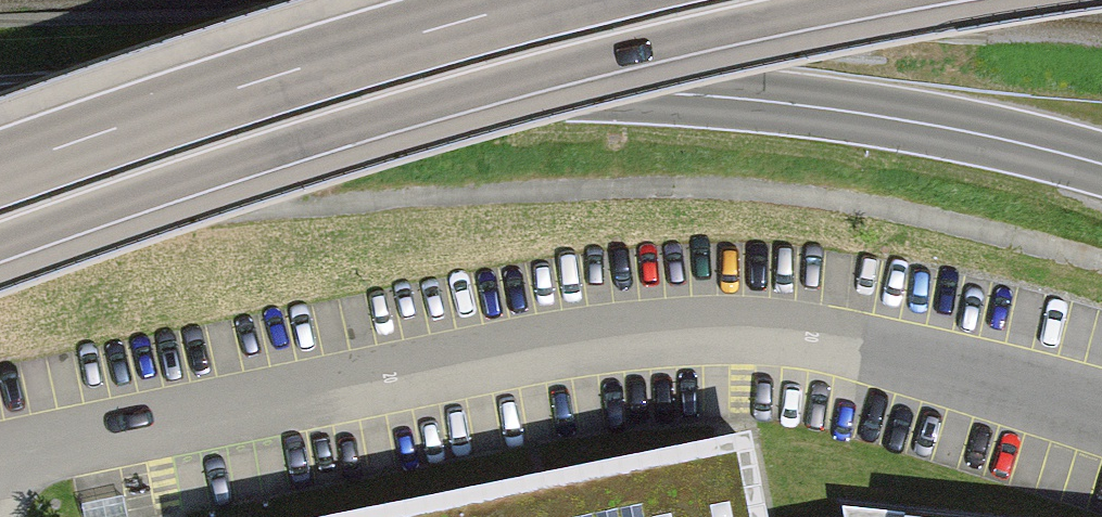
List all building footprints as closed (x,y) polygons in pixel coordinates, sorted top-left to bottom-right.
[(348,516),(757,516),(742,438),(348,516)] [(906,509),(843,502),(845,516),(983,516),(906,509)]
